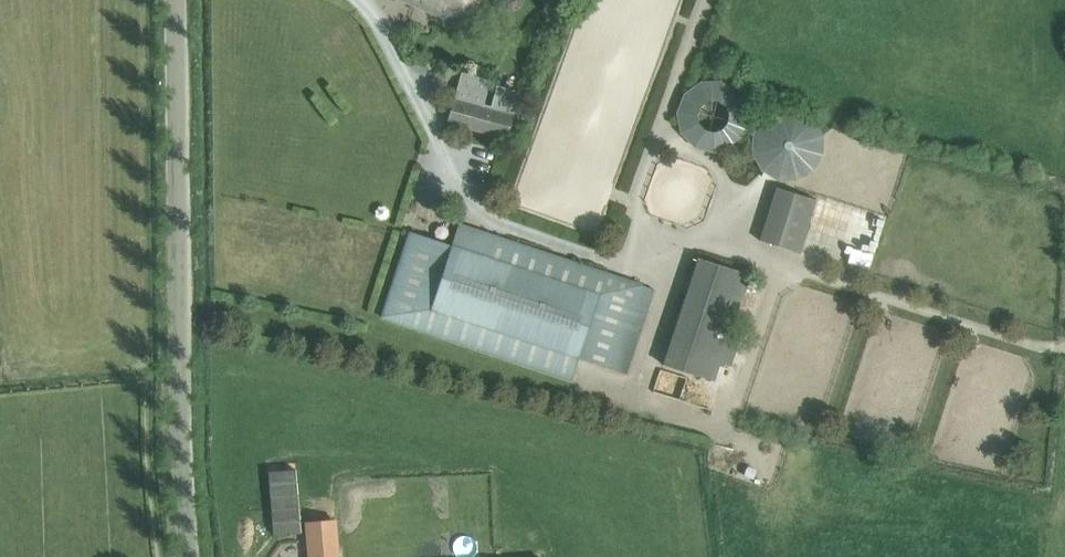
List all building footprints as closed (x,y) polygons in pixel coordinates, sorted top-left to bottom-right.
[(474,0),(403,0),(463,26),(474,0)] [(685,149),(743,146),(740,84),(681,87),(685,149)] [(448,122),(507,138),(513,115),(490,109),(482,107),(454,99),(448,122)] [(764,118),(753,134),(752,153),(761,170),(777,180),(796,181),(813,172),(823,156),(824,137),(816,120),(800,110),(781,109),(764,118)] [(815,201),(778,189),(762,241),(798,253),(815,201)] [(877,262),(881,214),(843,211),(839,258),(877,262)] [(579,358),(626,374),(654,289),(459,224),(452,245),(410,231),(382,317),(572,380),(579,358)] [(663,364),(714,380),(749,272),(698,257),(663,364)] [(296,469),(269,471),(274,535),(301,533),(296,469)] [(307,522),(310,556),(338,556),(335,520),(307,522)]
